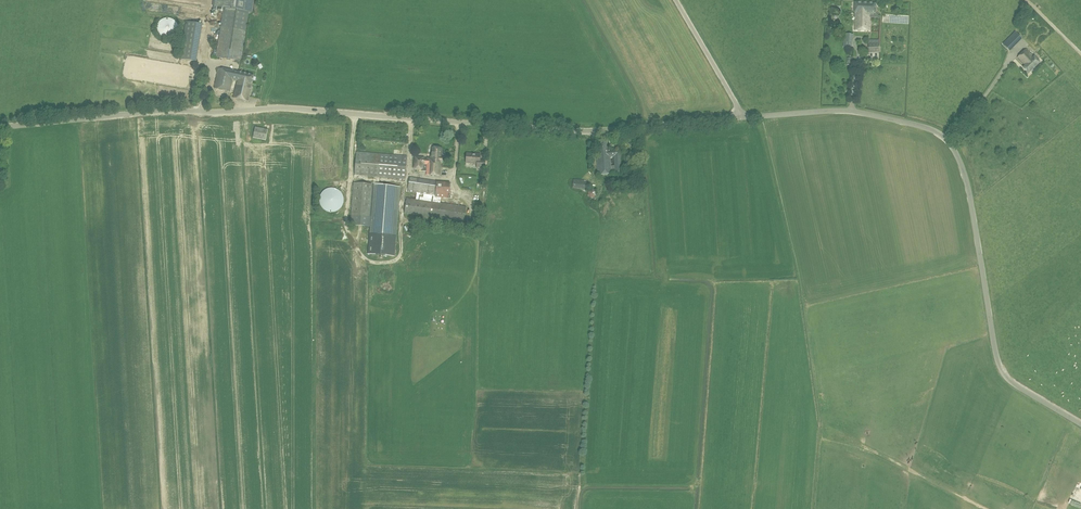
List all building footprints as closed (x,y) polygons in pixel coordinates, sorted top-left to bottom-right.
[(249,12),(251,12),(253,0),(215,0),(214,7),(224,8),(216,57),(241,61),(249,12)] [(855,30),(870,31),(870,18),(877,18),(879,18),(879,16),(876,13),(877,3),(855,2),(855,12),(855,30)] [(911,23),(912,14),(884,14),(884,23),(911,23)] [(167,40),(168,40),(171,39),(174,38),(176,36),(177,35),(178,33),(179,30),(179,29),(178,26),(177,23),(176,22),(175,21),(172,19),(171,18),(168,18),(165,18),(162,20),(161,21),(158,23),(158,24),(157,27),(157,29),(157,32),(158,35),(159,36),(161,38),(162,39),(165,40),(167,40)] [(202,24),(186,22),(180,59),(196,62),(202,24)] [(1010,38),(1003,44),(1007,48),(1010,45),(1013,48),(1016,44),(1010,38)] [(879,52),(879,44),(869,44),(869,53),(879,52)] [(1034,58),(1026,50),(1018,58),(1025,66),(1024,68),(1029,74),(1041,62),(1035,57),(1034,58)] [(254,76),(219,69),(215,88),(230,91),(232,79),(238,80),(234,97),(248,100),(254,76)] [(615,173),(623,173),(621,151),(610,152),(609,149),(608,150),(607,143),(597,143),(598,155),(597,155),(598,175),(611,174),(611,172),(615,171),(615,173)] [(427,165),(426,175),(441,176),(442,163),(443,156),(441,156),(442,148),(432,147),(432,154),(431,154),(431,157),(428,157),(428,159),(424,158),(424,157),(415,156),(414,168),(423,169),(424,164),(427,165)] [(477,164),(476,167),(485,168),(485,161),(480,160),(481,154),(467,153),(466,163),(477,164)] [(586,189),(587,180),(574,179),(573,188),(586,189)] [(439,196),(451,195),(450,182),(439,183),(439,196)] [(332,212),(335,212),(336,211),(339,210),(340,209),(342,206),(343,204),(344,202),(344,200),(343,198),(343,196),(342,193),(340,192),(339,190),(336,189),(334,188),(332,188),(329,188),(327,189),(325,190),(323,192),(322,194),(320,196),(320,198),(320,200),(320,203),(321,204),(322,206),(323,209),(325,210),(327,211),(329,212),(332,212)] [(433,200),(434,194),(419,191),(417,197),(433,200)]
